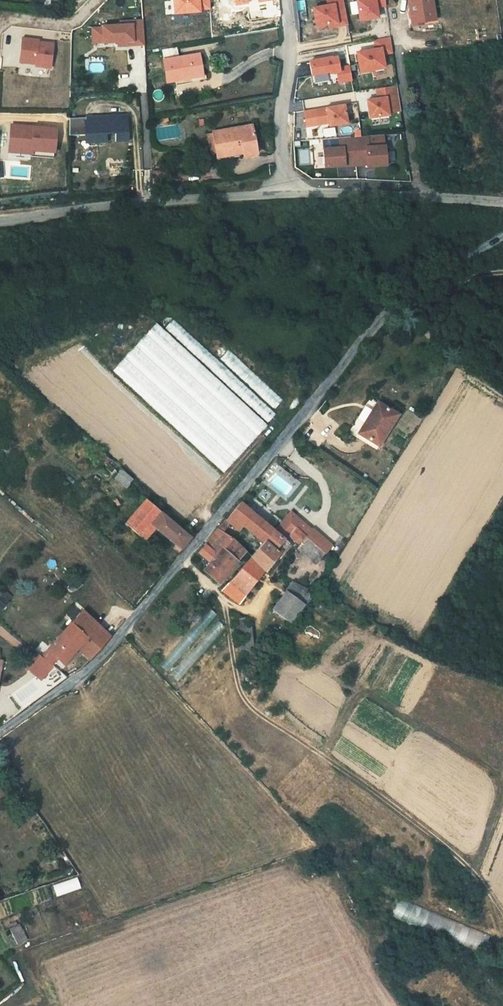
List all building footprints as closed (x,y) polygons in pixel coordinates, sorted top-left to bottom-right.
[(200,9),(209,9),(209,0),(174,0),(175,14),(200,13),(200,9)] [(328,5),(313,8),(317,26),(337,23),(336,19),(346,16),(343,0),(327,0),(328,5)] [(376,6),(383,5),(383,0),(357,0),(359,20),(377,17),(376,6)] [(409,23),(431,20),(429,0),(406,0),(409,23)] [(307,11),(298,12),(299,20),(308,18),(307,11)] [(336,19),(337,23),(337,25),(348,24),(346,16),(336,19)] [(145,42),(144,18),(122,19),(122,22),(104,23),(104,26),(104,39),(104,40),(119,40),(119,43),(145,42)] [(104,39),(104,26),(94,26),(94,39),(104,39)] [(39,39),(22,38),(20,62),(36,63),(36,66),(52,67),(54,43),(39,41),(39,39)] [(386,38),(370,41),(372,51),(353,54),(356,73),(381,69),(378,55),(388,53),(386,38)] [(163,51),(164,58),(179,56),(178,48),(163,51)] [(201,53),(179,56),(164,58),(168,82),(177,80),(177,83),(206,78),(206,75),(204,75),(201,53)] [(332,58),(310,62),(312,76),(330,73),(330,74),(337,73),(339,83),(352,80),(349,67),(339,68),(337,58),(332,59),(332,58)] [(389,86),(371,88),(373,99),(363,101),(366,119),(385,116),(385,113),(394,111),(389,86)] [(341,105),(302,111),(305,127),(315,125),(325,123),(326,127),(344,124),(341,105)] [(115,139),(127,139),(126,114),(70,116),(69,133),(85,133),(85,136),(106,136),(106,131),(114,131),(115,139)] [(252,124),(213,130),(216,151),(216,154),(255,147),(252,124)] [(56,128),(12,125),(9,152),(32,154),(32,151),(54,153),(56,128)] [(205,131),(208,152),(216,151),(213,130),(205,131)] [(354,137),(357,171),(368,170),(376,169),(376,172),(387,171),(385,146),(370,147),(369,136),(354,137)] [(354,137),(340,138),(341,149),(324,150),(326,173),(337,172),(337,169),(345,169),(345,172),(357,171),(354,137)] [(223,472),(267,423),(155,322),(111,370),(223,472)] [(371,397),(352,426),(378,444),(398,414),(371,397)] [(114,464),(107,472),(125,488),(132,480),(114,464)] [(195,534),(190,529),(186,534),(162,513),(164,510),(157,503),(154,506),(145,500),(134,512),(153,528),(181,551),(195,534)] [(239,502),(225,520),(238,529),(243,524),(263,540),(274,529),(239,502)] [(286,515),(307,535),(311,530),(291,511),(286,515)] [(143,540),(153,528),(134,512),(124,524),(143,540)] [(287,534),(300,543),(318,559),(325,551),(314,542),(307,535),(286,515),(274,529),(263,540),(274,549),(287,534)] [(225,520),(217,529),(232,537),(238,529),(225,520)] [(204,546),(217,556),(204,571),(219,583),(246,551),(232,537),(217,529),(204,546)] [(314,542),(325,551),(329,546),(319,537),(314,542)] [(228,595),(240,604),(265,569),(251,555),(222,589),(224,591),(228,595)] [(304,602),(311,591),(291,579),(284,590),(304,602)] [(286,591),(272,608),(290,622),(304,604),(286,591)] [(6,598),(0,605),(0,607),(6,613),(14,604),(6,598)] [(65,666),(78,650),(88,637),(86,635),(96,623),(82,611),(47,652),(57,660),(65,666)] [(243,626),(243,623),(243,618),(239,617),(238,615),(235,616),(236,627),(243,626)] [(90,660),(111,637),(96,623),(86,635),(88,637),(78,650),(90,660)] [(155,634),(144,644),(152,650),(162,641),(155,634)] [(21,663),(29,670),(40,657),(32,650),(21,663)] [(52,666),(57,660),(47,652),(41,658),(49,665),(52,666)] [(40,657),(29,670),(38,678),(49,665),(41,658),(40,657)] [(392,915),(450,937),(456,921),(398,899),(392,915)] [(21,924),(10,927),(14,944),(25,941),(21,924)] [(462,924),(456,940),(483,951),(489,936),(462,924)]
